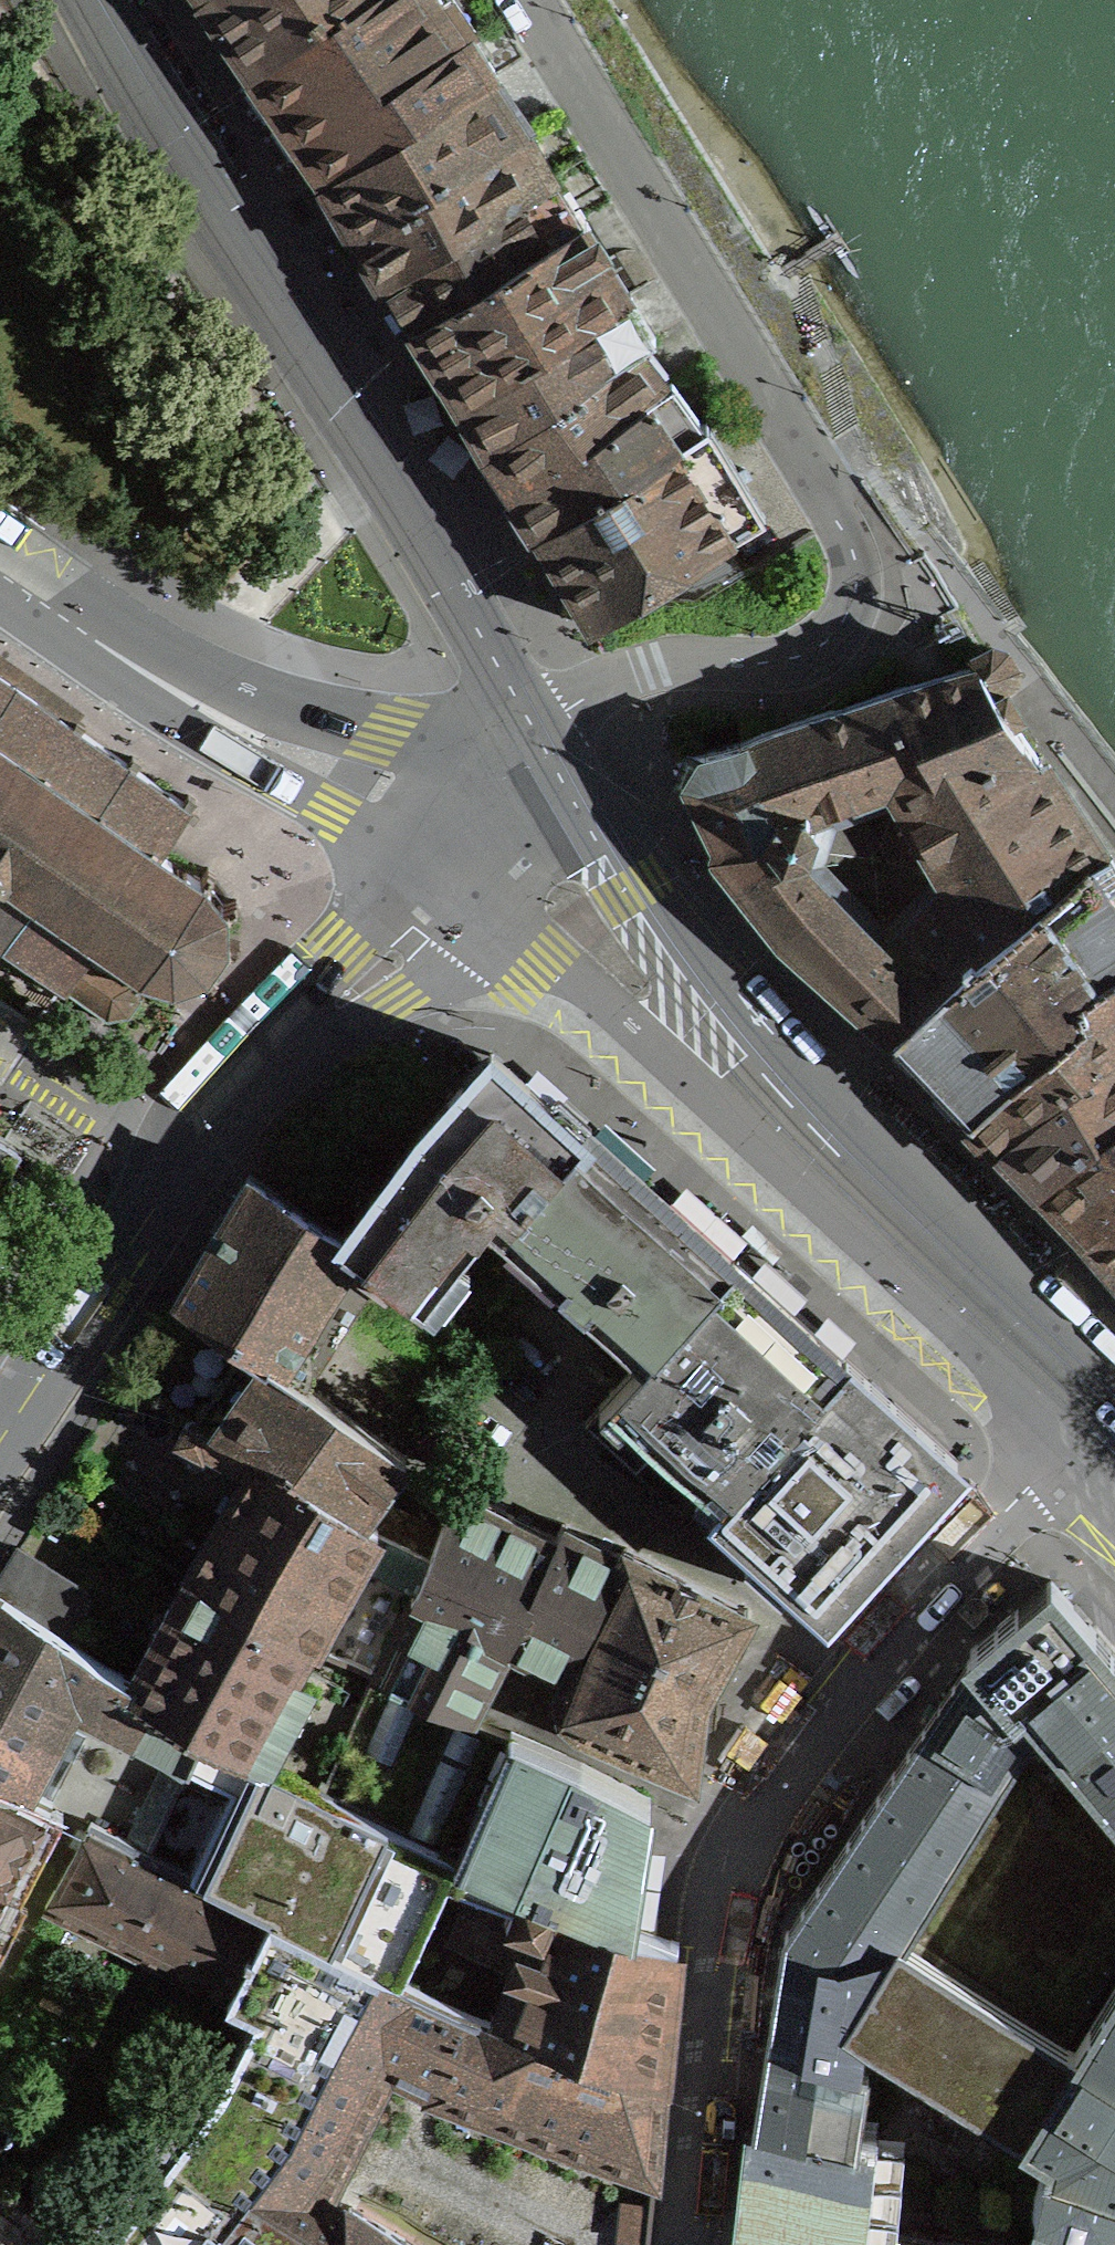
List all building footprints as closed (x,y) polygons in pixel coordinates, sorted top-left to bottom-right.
[(358,0),(206,0),(197,8),(195,8),(218,42),(247,85),(320,32),(319,30),(358,0)] [(491,83),(463,36),(457,40),(430,0),(358,0),(319,30),(320,32),(247,85),(279,132),(320,192),(491,83)] [(510,147),(523,138),(522,137),(529,132),(494,81),(491,83),(320,192),(332,213),(349,243),(350,244),(507,142),(510,147)] [(380,294),(548,184),(523,138),(510,147),(507,142),(350,244),(362,264),(380,294)] [(406,335),(573,227),(548,184),(380,294),(393,314),(406,335)] [(457,418),(621,304),(624,302),(578,224),(573,227),(406,335),(427,370),(457,418)] [(482,460),(634,352),(645,345),(621,304),(457,418),(466,433),(482,460)] [(510,502),(664,391),(634,352),(482,460),(493,476),(510,502)] [(619,491),(698,433),(667,389),(664,391),(510,502),(520,519),(526,528),(534,542),(617,488),(619,491)] [(759,523),(703,430),(698,433),(619,491),(617,488),(534,542),(557,581),(583,625),(588,635),(658,589),(713,554),(759,523)] [(688,611),(731,585),(717,562),(713,554),(658,589),(670,609),(688,611)] [(719,849),(718,852),(780,932),(836,983),(894,1035),(895,1036),(974,955),(1107,844),(1049,756),(1038,762),(998,696),(1013,674),(987,661),(985,663),(968,664),(961,667),(956,671),(909,686),(904,686),(688,759),(677,763),(719,849)] [(127,763),(80,730),(85,724),(77,719),(73,725),(0,674),(0,942),(2,944),(0,947),(0,950),(6,955),(10,949),(56,981),(52,986),(66,993),(68,990),(85,1001),(83,1004),(87,1007),(89,1004),(105,1016),(104,1021),(108,1022),(109,1017),(125,1014),(127,1019),(131,1016),(128,1012),(132,1007),(137,1000),(142,1001),(143,997),(138,995),(136,984),(144,973),(170,982),(170,995),(177,995),(177,981),(202,972),(210,983),(216,979),(208,968),(223,946),(237,950),(239,943),(226,939),(225,912),(238,907),(236,900),(222,904),(206,883),(214,872),(208,868),(200,878),(160,851),(185,814),(193,820),(198,812),(190,807),(195,800),(187,795),(182,802),(135,768),(140,762),(132,756),(127,763)] [(974,955),(895,1036),(920,1061),(969,1113),(1081,1012),(1072,993),(1114,965),(1114,858),(1107,844),(974,955)] [(1072,993),(1081,1012),(969,1113),(989,1135),(998,1145),(1070,1075),(1114,1040),(1114,965),(1072,993)] [(1036,1186),(1106,1121),(1108,1125),(1114,1120),(1114,1040),(1070,1075),(998,1145),(1007,1155),(1036,1186)] [(464,1080),(422,1126),(339,1240),(354,1252),(364,1259),(410,1293),(423,1302),(485,1217),(501,1231),(507,1223),(503,1220),(561,1156),(575,1140),(582,1132),(524,1080),(491,1050),(470,1073),(464,1080)] [(1108,1125),(1106,1121),(1036,1186),(1052,1202),(1081,1233),(1114,1208),(1114,1120),(1108,1125)] [(501,1231),(502,1231),(511,1222),(567,1272),(558,1282),(604,1324),(613,1314),(653,1350),(714,1282),(722,1273),(734,1260),(680,1211),(660,1194),(641,1176),(587,1127),(582,1132),(575,1140),(561,1156),(503,1220),(507,1223),(501,1231)] [(21,1149),(0,1134),(0,1180),(21,1149)] [(354,1252),(339,1240),(246,1179),(218,1226),(177,1296),(251,1348),(271,1361),(269,1363),(280,1371),(354,1252)] [(1081,1233),(1103,1259),(1114,1273),(1114,1208),(1081,1233)] [(650,1453),(711,1508),(721,1497),(732,1484),(824,1382),(844,1360),(818,1336),(819,1333),(795,1311),(792,1313),(769,1292),(751,1276),(753,1272),(740,1261),(737,1263),(734,1260),(722,1273),(714,1282),(653,1350),(623,1383),(610,1397),(586,1424),(635,1469),(650,1453)] [(201,1428),(251,1348),(177,1296),(142,1352),(127,1375),(188,1418),(191,1419),(189,1423),(201,1428)] [(439,1531),(375,1499),(380,1491),(403,1458),(280,1371),(269,1363),(271,1361),(251,1348),(201,1428),(214,1432),(258,1453),(260,1450),(375,1531),(429,1557),(439,1531)] [(845,1358),(844,1360),(824,1382),(732,1484),(721,1497),(711,1508),(710,1510),(752,1547),(744,1556),(780,1588),(788,1580),(821,1610),(957,1459),(881,1391),(845,1358)] [(203,1446),(248,1470),(213,1528),(187,1570),(309,1646),(359,1557),(375,1531),(260,1450),(258,1453),(214,1432),(201,1428),(189,1423),(191,1419),(188,1418),(178,1437),(201,1450),(203,1446)] [(439,1531),(429,1557),(375,1531),(359,1557),(417,1586),(372,1674),(374,1675),(471,1718),(507,1647),(564,1675),(581,1636),(623,1555),(562,1524),(555,1537),(506,1513),(456,1487),(439,1531)] [(62,1639),(87,1602),(83,1589),(19,1549),(0,1578),(0,1598),(62,1639)] [(692,1776),(701,1696),(707,1686),(748,1611),(626,1549),(623,1555),(581,1636),(564,1675),(556,1692),(562,1715),(577,1728),(576,1731),(591,1738),(593,1734),(684,1772),(692,1776)] [(200,1734),(248,1758),(309,1646),(187,1570),(153,1634),(127,1681),(131,1683),(126,1692),(148,1704),(200,1734)] [(785,1933),(765,2060),(755,2128),(854,2143),(867,2058),(859,2057),(863,2033),(875,2035),(1050,2143),(1034,2195),(1039,2196),(1114,2220),(1114,1655),(1100,1638),(1050,1580),(988,1633),(970,1649),(972,1653),(913,1741),(824,1874),(785,1933)] [(95,1663),(62,1639),(0,1598),(0,1782),(26,1795),(72,1707),(95,1663)] [(126,1692),(131,1683),(127,1681),(95,1663),(72,1707),(132,1738),(185,1766),(200,1734),(148,1704),(126,1692)] [(471,1718),(374,1675),(322,1793),(461,1859),(629,1930),(638,1875),(649,1801),(471,1718)] [(629,1930),(461,1859),(322,1793),(248,1758),(200,1734),(185,1766),(145,1852),(178,1868),(270,1913),(401,1977),(447,1878),(512,1903),(504,1921),(537,1934),(498,2020),(663,2085),(670,2020),(676,1950),(629,1930)] [(50,1805),(26,1795),(0,1782),(0,1899),(50,1805)] [(76,1921),(136,1952),(178,1868),(145,1852),(89,1825),(45,1905),(76,1921)] [(270,1913),(178,1868),(136,1952),(178,1973),(228,1998),(270,1913)] [(498,2020),(401,1977),(270,1913),(228,1998),(227,2000),(255,2013),(219,2087),(123,2215),(100,2244),(415,2244),(349,2207),(345,2213),(334,2206),(325,2201),(389,2072),(407,2081),(431,2092),(430,2096),(654,2178),(663,2085),(498,2020)] [(855,2228),(865,2145),(854,2143),(755,2128),(745,2211),(742,2244),(1004,2244),(855,2228)] [(1039,2196),(1033,2244),(1114,2244),(1114,2220),(1039,2196)]
